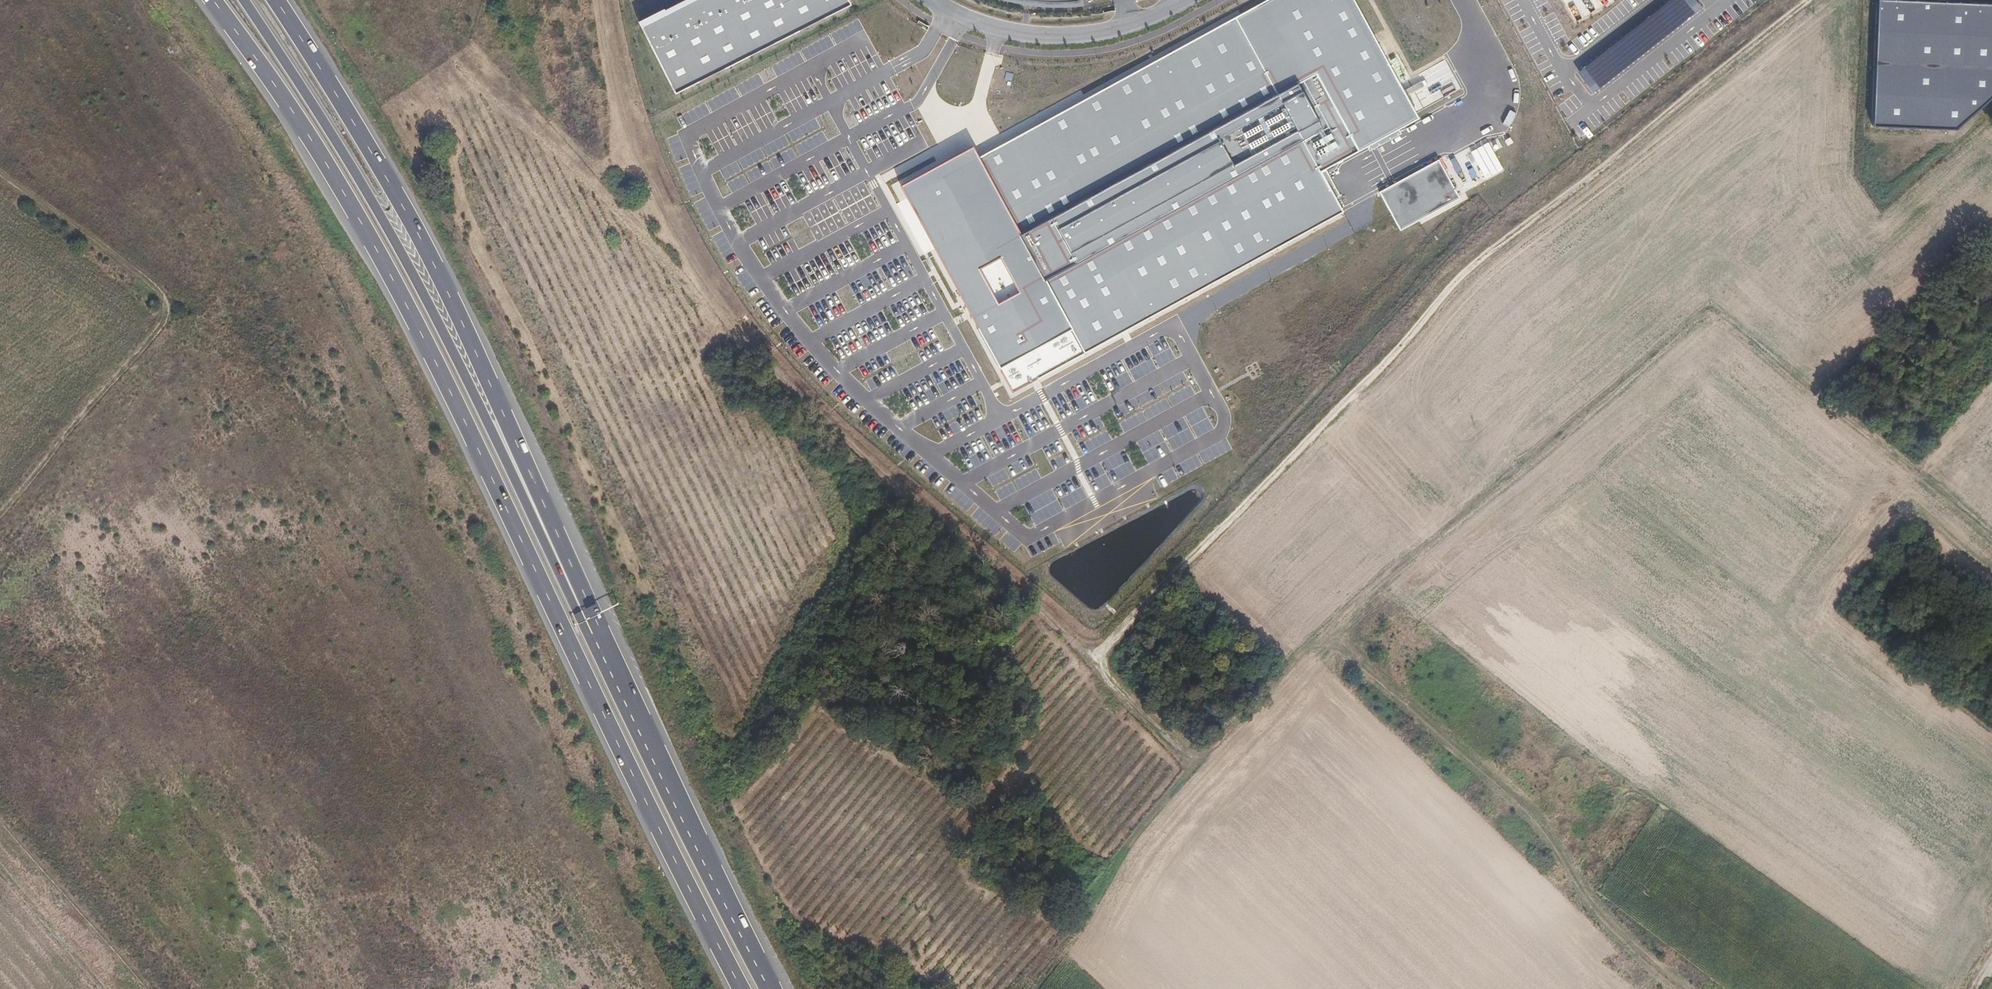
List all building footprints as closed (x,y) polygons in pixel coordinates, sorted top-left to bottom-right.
[(641,18),(674,86),(840,0),(679,0),(641,18)] [(1420,119),(1355,0),(1266,0),(979,156),(973,145),(900,185),(1012,391),(1343,212),(1322,172),(1420,119)] [(1576,72),(1593,93),(1598,88),(1695,13),(1701,8),(1695,0),(1669,0),(1582,68),(1576,72)] [(1879,1),(1874,128),(1958,131),(1991,100),(1991,5),(1939,3),(1879,1)] [(1459,197),(1439,160),(1380,192),(1400,231),(1459,197)]
